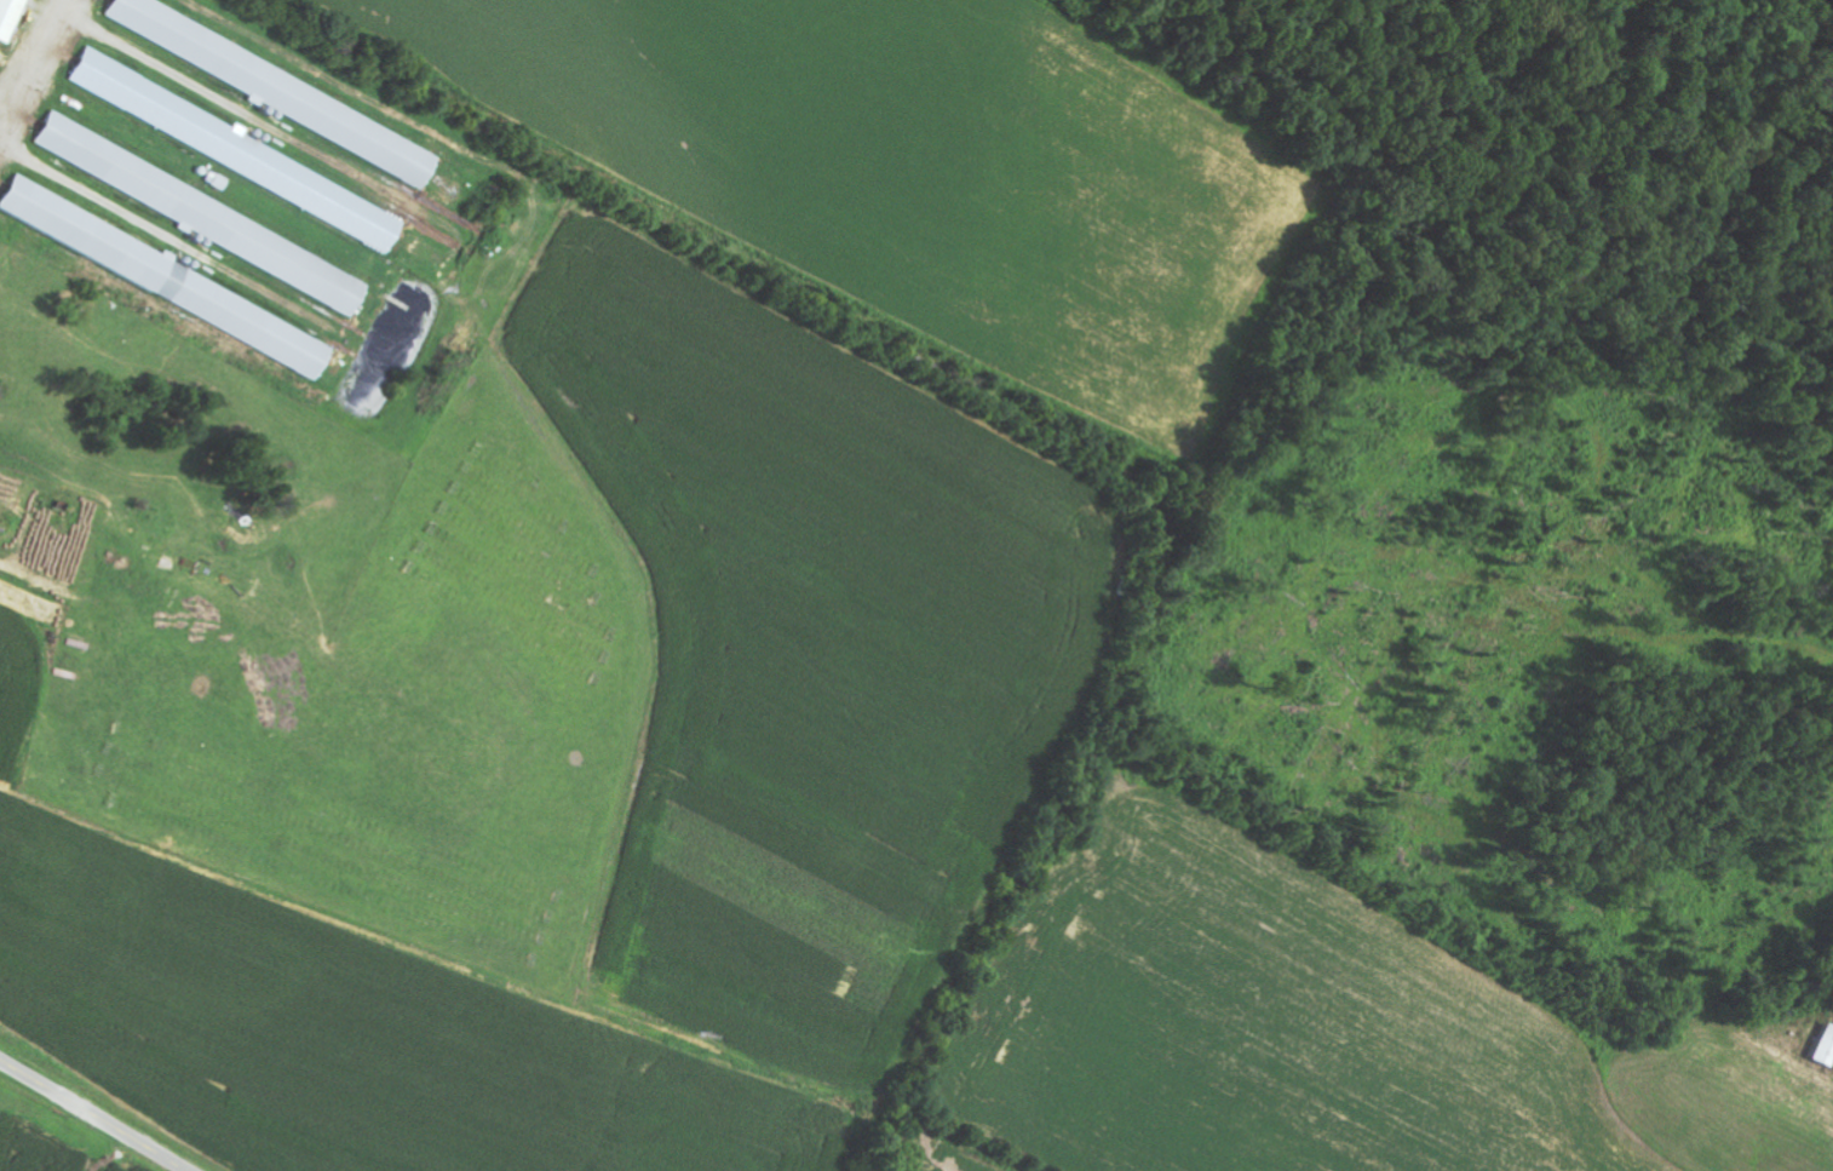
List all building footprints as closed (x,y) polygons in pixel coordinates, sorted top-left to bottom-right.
[(31,0),(0,0),(0,38),(13,44),(31,0)] [(149,0),(119,0),(110,18),(256,94),(253,101),(265,107),(266,105),(428,189),(446,153),(149,0)] [(411,218),(247,138),(251,129),(90,50),(71,89),(396,248),(411,218)] [(376,281),(55,116),(39,146),(185,221),(182,229),(194,235),(196,233),(358,316),(376,281)] [(342,340),(18,182),(2,216),(326,374),(342,340)] [(1832,1046),(1832,1030),(1818,1025),(1805,1061),(1825,1069),(1832,1046)]
